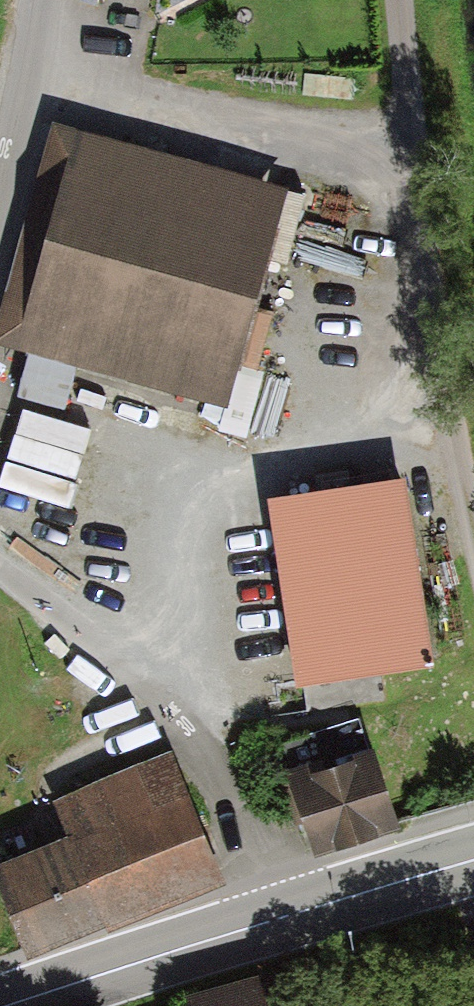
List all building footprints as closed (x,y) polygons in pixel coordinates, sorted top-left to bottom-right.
[(58,130),(0,330),(0,340),(227,404),(287,195),(58,130)] [(403,482),(276,499),(301,685),(428,668),(403,482)] [(368,750),(284,776),(311,863),(395,836),(368,750)] [(174,762),(60,805),(75,844),(0,873),(0,900),(24,962),(221,886),(174,762)] [(291,968),(186,993),(189,1005),(300,1005),(291,968)]
